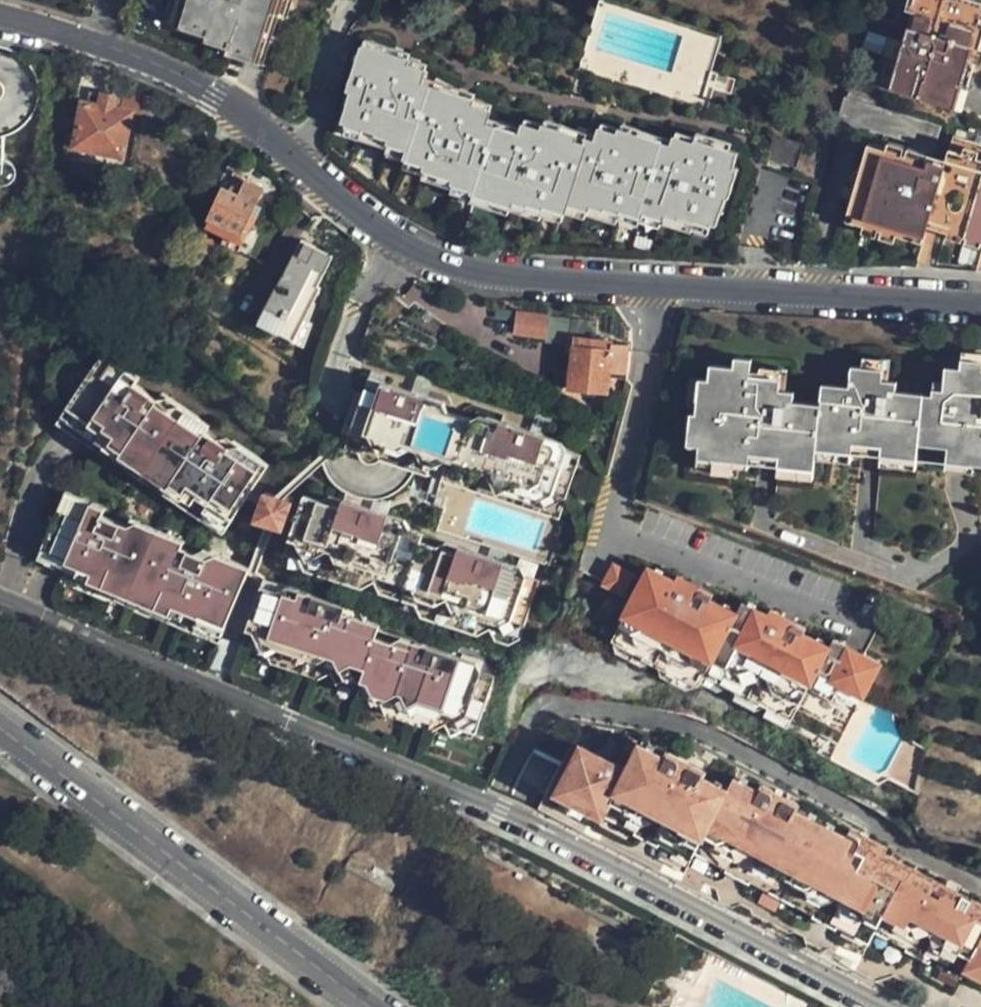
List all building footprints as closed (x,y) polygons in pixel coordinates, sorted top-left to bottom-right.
[(170,16),(207,28),(205,32),(229,40),(229,44),(268,57),(282,12),(286,0),(175,0),(170,16)] [(372,10),(371,15),(380,21),(383,27),(385,39),(381,52),(362,45),(353,69),(346,91),(350,93),(341,121),(391,137),(390,143),(410,150),(408,159),(428,165),(426,170),(458,181),(457,184),(476,191),(475,194),(512,207),(514,203),(542,212),(546,208),(562,213),(565,204),(586,211),(588,206),(618,216),(620,210),(640,216),(642,213),(659,219),(661,214),(693,225),(695,221),(715,227),(725,199),(728,199),(737,169),(733,166),(738,152),(715,143),(696,138),(694,142),(675,137),(670,150),(652,144),(653,140),(620,129),(617,135),(600,129),(594,143),(586,140),(584,144),(561,137),(562,133),(543,127),(542,130),(526,125),(521,135),(498,127),(487,125),(491,112),(473,106),(474,100),(420,82),(425,70),(407,64),(414,33),(413,11),(408,1),(408,0),(375,0),(372,10)] [(958,91),(970,49),(962,46),(970,18),(914,0),(911,11),(898,54),(884,103),(900,108),(950,123),(951,119),(958,91)] [(962,46),(970,49),(978,20),(970,18),(962,46)] [(115,95),(120,74),(88,62),(78,103),(82,105),(68,160),(115,171),(131,115),(122,111),(122,106),(116,104),(118,96),(115,95)] [(881,146),(879,156),(863,151),(854,185),(845,215),(866,221),(863,230),(906,242),(909,232),(927,237),(929,228),(980,243),(980,139),(952,131),(943,164),(881,146)] [(800,145),(773,136),(768,155),(794,163),(800,145)] [(879,156),(881,146),(866,142),(863,151),(879,156)] [(223,183),(204,224),(242,240),(266,186),(245,176),(239,189),(223,183)] [(866,221),(845,215),(843,225),(863,230),(866,221)] [(909,232),(906,242),(924,246),(927,237),(909,232)] [(308,257),(315,244),(302,237),(294,250),(308,257)] [(332,254),(315,244),(308,257),(294,250),(277,280),(274,279),(262,300),(278,309),(281,304),(298,315),(309,295),(314,297),(322,281),(318,279),(332,254)] [(278,309),(262,300),(254,314),(295,338),(314,297),(309,295),(298,315),(281,304),(278,309)] [(544,338),(547,318),(517,314),(513,335),(544,338)] [(607,373),(625,375),(628,346),(621,344),(593,341),(589,340),(588,349),(571,347),(568,384),(567,392),(605,396),(607,373)] [(197,422),(200,416),(154,386),(151,391),(126,375),(129,370),(95,347),(51,414),(70,427),(103,448),(159,485),(218,522),(262,455),(230,434),(219,437),(197,422)] [(968,358),(967,366),(951,364),(948,387),(936,386),(935,392),(926,391),(899,387),(900,379),(884,378),(885,366),(855,362),(852,383),(825,380),(822,399),(793,396),(795,386),(778,384),(780,372),(748,369),(750,352),(732,350),(731,361),(708,358),(705,371),(696,371),(691,408),(684,408),(681,434),(696,434),(693,452),(733,456),(734,448),(749,450),(750,442),(780,446),(777,461),(814,465),(817,443),(865,448),(920,454),(922,441),(953,444),(952,460),(979,463),(980,455),(980,359),(968,358)] [(517,448),(522,435),(490,424),(486,431),(467,424),(436,413),(412,406),(396,401),(399,393),(368,383),(364,395),(351,390),(344,412),(332,447),(332,449),(342,453),(343,460),(346,464),(350,465),(357,466),(360,465),(364,461),(400,473),(452,491),(506,510),(552,526),(556,514),(574,463),(539,451),(534,439),(530,453),(517,448)] [(396,401),(412,406),(414,398),(399,393),(396,401)] [(412,406),(436,413),(433,405),(414,398),(412,406)] [(486,431),(490,424),(472,418),(467,424),(486,431)] [(534,439),(522,435),(517,448),(530,453),(534,439)] [(39,560),(65,572),(216,639),(245,571),(207,555),(205,560),(179,548),(181,544),(129,521),(126,525),(102,515),(103,510),(67,494),(57,516),(39,560)] [(496,576),(464,564),(450,559),(447,565),(410,552),(412,544),(375,531),(377,524),(332,508),(329,514),(291,501),(286,515),(272,559),(331,580),(392,602),(389,610),(445,631),(509,652),(529,594),(494,583),(496,576)] [(646,585),(618,570),(609,588),(638,602),(646,585)] [(216,639),(65,572),(60,581),(211,648),(216,639)] [(638,602),(617,646),(705,687),(710,677),(798,719),(812,689),(862,712),(884,665),(834,642),(832,646),(808,635),(771,617),(744,604),(739,615),(714,603),(677,586),(651,574),(646,585),(638,602)] [(714,603),(716,597),(679,580),(677,586),(714,603)] [(288,609),(256,601),(242,649),(237,660),(250,665),(308,685),(317,688),(322,701),(336,695),(351,700),(347,712),(362,718),(420,737),(429,741),(436,755),(450,748),(461,751),(482,690),(449,679),(450,672),(408,657),(406,664),(368,651),(372,640),(337,628),(337,622),(291,605),(288,609)] [(771,617),(808,635),(810,630),(773,613),(771,617)] [(875,862),(877,857),(843,838),(840,843),(789,818),(791,814),(755,795),(751,801),(725,789),(719,803),(692,790),(695,784),(659,767),(657,771),(631,759),(619,782),(570,759),(547,807),(574,820),(630,847),(630,851),(651,861),(654,859),(685,875),(691,868),(720,883),(720,885),(748,900),(749,896),(812,927),(810,930),(835,943),(837,940),(869,956),(877,943),(909,959),(907,962),(932,974),(933,971),(966,988),(972,978),(980,982),(980,913),(943,894),(875,862)]
